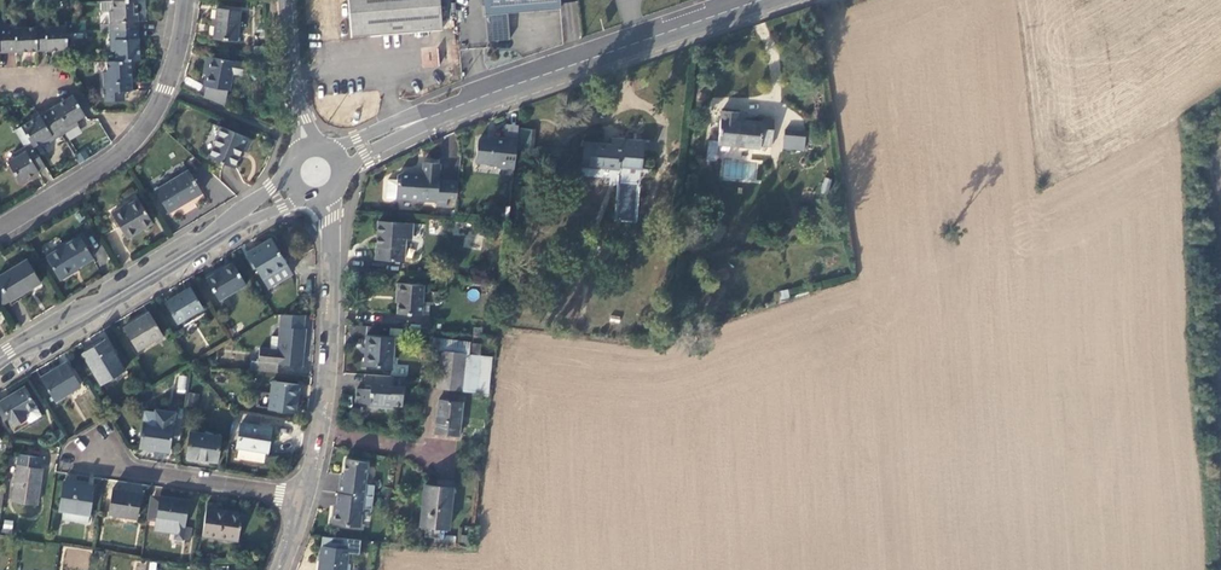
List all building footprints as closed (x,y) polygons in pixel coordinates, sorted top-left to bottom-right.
[(135,0),(111,0),(112,8),(136,7),(135,0)] [(344,44),(433,38),(430,0),(341,0),(344,44)] [(480,19),(555,13),(554,0),(478,0),(480,19)] [(112,18),(108,18),(109,38),(137,37),(137,29),(136,7),(112,8),(112,18)] [(239,18),(216,15),(213,45),(236,47),(239,18)] [(55,33),(55,29),(35,29),(35,34),(36,59),(67,57),(66,49),(75,49),(74,32),(55,33)] [(25,34),(25,30),(5,30),(6,60),(36,59),(35,34),(25,34)] [(110,58),(113,58),(114,68),(134,67),(139,67),(137,37),(109,38),(110,58)] [(243,69),(208,64),(202,93),(205,93),(203,103),(224,112),(226,97),(228,98),(231,80),(241,82),(243,69)] [(122,98),(131,98),(131,89),(135,88),(134,67),(114,68),(105,68),(106,79),(102,79),(103,99),(104,99),(104,109),(123,108),(122,98)] [(85,123),(72,101),(46,117),(62,143),(78,133),(75,128),(85,123)] [(33,155),(42,149),(44,153),(62,143),(46,117),(20,133),(30,150),(33,155)] [(738,119),(720,118),(716,153),(758,157),(758,154),(770,155),(773,129),(761,128),(760,130),(737,128),(738,119)] [(511,175),(513,155),(516,133),(516,131),(505,130),(503,144),(495,143),(494,147),(476,145),(474,168),(493,170),(493,173),(511,175)] [(516,133),(513,155),(532,157),(535,135),(516,133)] [(250,146),(220,134),(208,165),(234,176),(241,157),(245,158),(250,146)] [(783,149),(805,150),(806,136),(784,134),(783,149)] [(608,151),(583,149),(581,174),(618,177),(613,223),(633,225),(637,174),(639,174),(641,149),(609,146),(608,151)] [(14,159),(16,163),(7,169),(20,190),(45,175),(33,155),(30,150),(14,159)] [(398,177),(397,183),(387,181),(384,202),(433,208),(433,211),(444,212),(445,203),(453,205),(456,184),(440,182),(442,165),(426,163),(425,174),(408,172),(398,177)] [(187,178),(154,198),(168,220),(201,200),(187,178)] [(152,230),(138,206),(120,217),(119,215),(111,220),(126,246),(152,230)] [(408,229),(374,227),(371,264),(399,266),(400,244),(407,244),(408,229)] [(80,244),(46,264),(59,285),(92,265),(80,244)] [(271,245),(248,259),(263,285),(286,271),(271,245)] [(0,281),(0,314),(40,290),(25,266),(0,281)] [(231,269),(206,285),(219,306),(245,291),(231,269)] [(469,288),(466,298),(476,301),(479,291),(469,288)] [(414,295),(392,293),(390,324),(415,326),(416,315),(413,315),(414,295)] [(190,294),(165,309),(177,329),(202,314),(190,294)] [(149,318),(123,334),(137,357),(162,341),(149,318)] [(304,335),(279,333),(278,342),(271,342),(269,356),(259,355),(258,367),(251,367),(250,376),(275,379),(276,370),(301,373),(304,335)] [(391,344),(360,341),(357,372),(388,375),(391,344)] [(105,345),(82,359),(100,390),(124,376),(105,345)] [(467,351),(435,348),(433,359),(437,360),(433,398),(458,400),(458,399),(485,402),(489,365),(466,363),(467,351)] [(66,368),(40,384),(54,407),(80,392),(66,368)] [(178,375),(177,392),(186,393),(187,375),(178,375)] [(386,383),(361,380),(360,391),(366,392),(365,396),(351,395),(349,409),(364,410),(363,414),(386,416),(387,413),(396,414),(399,394),(385,392),(386,383)] [(298,391),(272,387),(268,415),(294,419),(298,391)] [(0,408),(0,411),(12,432),(11,433),(14,438),(42,422),(25,393),(0,408)] [(198,399),(188,397),(186,410),(196,412),(198,399)] [(455,409),(432,407),(429,440),(452,442),(455,409)] [(176,412),(143,408),(139,451),(172,454),(176,412)] [(270,434),(240,429),(236,454),(266,459),(270,434)] [(219,442),(190,437),(185,463),(215,468),(219,442)] [(41,463),(18,460),(11,508),(36,511),(41,474),(39,474),(41,463)] [(367,466),(345,462),(343,478),(341,478),(338,496),(372,500),(373,490),(364,489),(367,466)] [(92,493),(63,488),(58,516),(62,517),(61,525),(86,529),(92,493)] [(434,492),(422,491),(417,532),(445,535),(450,489),(434,488),(434,492)] [(140,500),(111,495),(107,520),(136,525),(140,500)] [(336,496),(334,514),(331,513),(330,526),(358,530),(361,512),(370,513),(372,500),(338,496),(336,496)] [(182,546),(188,507),(150,500),(146,526),(155,527),(153,536),(174,539),(173,544),(182,546)] [(207,509),(202,541),(237,546),(241,519),(216,515),(217,510),(207,509)] [(4,519),(2,531),(11,532),(13,521),(4,519)] [(320,550),(317,569),(356,569),(356,567),(346,566),(347,554),(320,550)]
